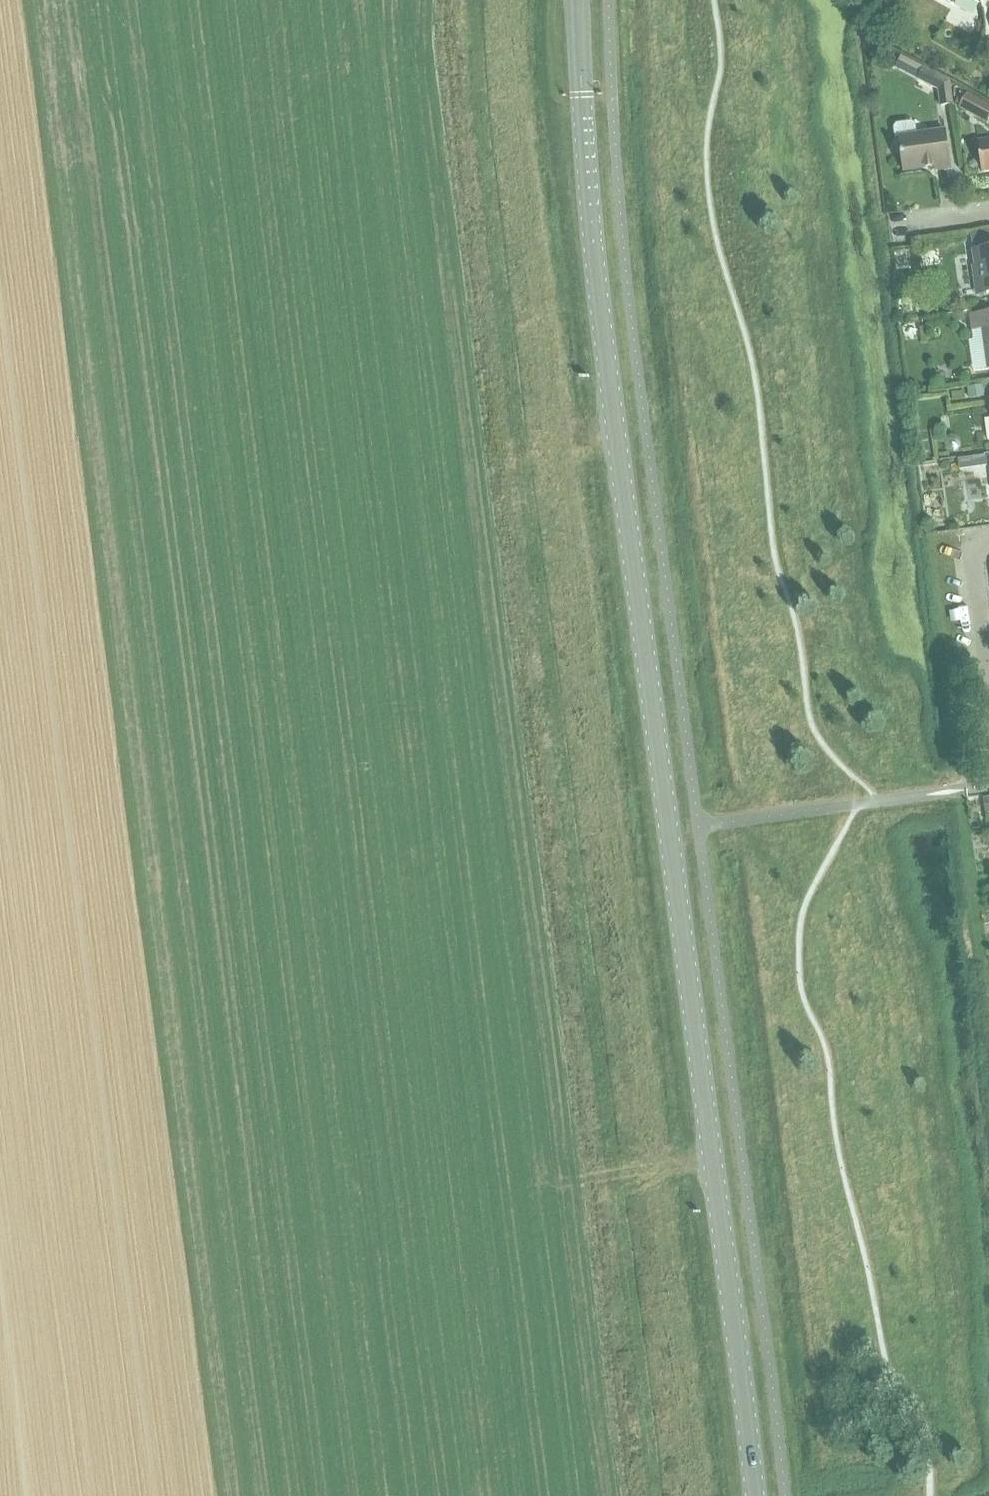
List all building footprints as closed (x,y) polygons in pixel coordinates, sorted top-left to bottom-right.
[(896,68),(917,79),(923,68),(901,57),(896,68)] [(923,68),(917,79),(932,87),(937,89),(940,106),(953,104),(950,82),(938,76),(923,68)] [(982,102),(967,94),(959,110),(973,118),(982,102)] [(899,137),(904,172),(935,168),(935,171),(951,169),(945,131),(917,135),(915,125),(911,122),(897,124),(894,128),(895,138),(899,137)] [(978,141),(982,172),(988,171),(988,140),(978,141)] [(971,234),(972,243),(988,241),(988,231),(971,234)] [(988,294),(988,249),(973,251),(975,266),(973,266),(975,284),(985,283),(986,294),(988,294)] [(964,312),(952,314),(953,323),(965,321),(964,312)] [(971,316),(973,330),(982,329),(988,369),(988,313),(971,316)] [(983,386),(967,388),(969,400),(984,397),(983,386)] [(986,455),(971,457),(972,469),(987,468),(986,455)]
